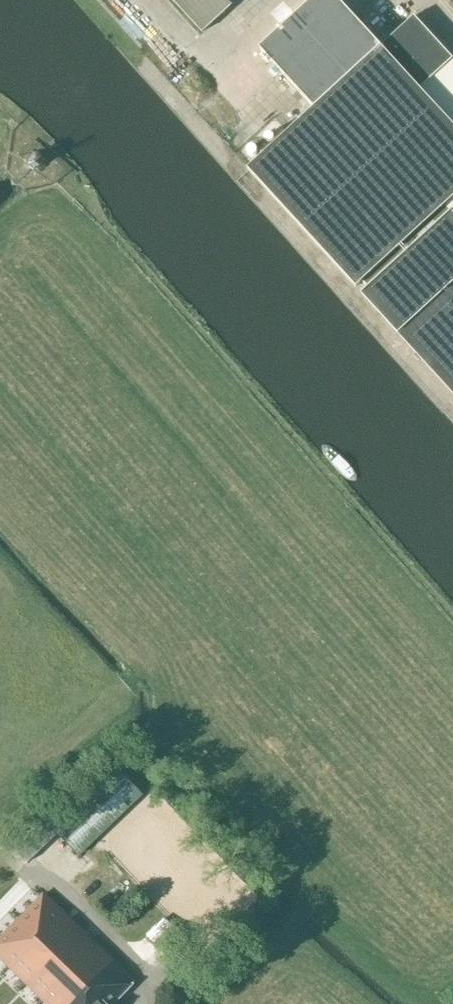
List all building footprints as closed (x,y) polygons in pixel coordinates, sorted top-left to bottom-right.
[(202,33),(233,5),(228,0),(172,0),(202,33)] [(420,89),(452,59),(414,16),(382,43),(341,0),(308,0),(259,44),(316,105),(247,169),(356,287),(362,282),(367,287),(360,294),(452,394),(452,125),(420,89)] [(45,166),(45,158),(39,152),(31,151),(24,158),(24,166),(30,173),(38,173),(45,166)] [(143,796),(116,767),(52,829),(79,857),(143,796)] [(136,982),(45,894),(0,939),(0,968),(5,963),(43,1000),(40,1003),(114,1003),(136,982)] [(187,940),(176,928),(157,946),(169,958),(187,940)]
